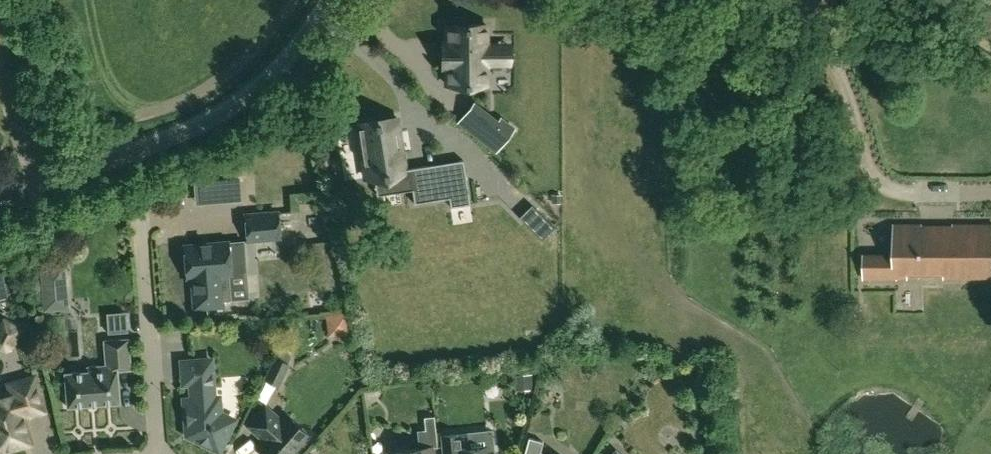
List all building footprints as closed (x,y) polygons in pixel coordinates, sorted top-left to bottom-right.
[(486,24),(446,24),(446,84),(486,84),(486,63),(496,63),(496,45),(486,45),(486,24)] [(459,121),(484,141),(495,126),(470,107),(459,121)] [(463,159),(458,160),(458,164),(428,168),(428,165),(405,169),(396,117),(357,123),(366,178),(397,173),(398,182),(410,180),(414,203),(449,198),(450,207),(470,203),(463,159)] [(222,180),(224,199),(240,198),(238,178),(222,180)] [(532,204),(519,217),(541,239),(554,227),(532,204)] [(277,211),(245,214),(247,240),(279,237),(277,211)] [(944,277),(990,277),(990,225),(953,225),(953,226),(921,226),(921,225),(894,225),(894,254),(864,254),(864,278),(896,278),(896,277),(907,277),(907,275),(907,266),(908,266),(908,265),(907,265),(907,262),(944,262),(944,265),(943,265),(943,266),(944,266),(944,275),(944,277)] [(243,241),(228,242),(227,241),(184,245),(187,277),(192,276),(194,307),(222,305),(222,300),(231,300),(231,298),(247,297),(243,241)] [(40,266),(43,312),(68,310),(65,264),(40,266)] [(325,314),(328,336),(349,333),(346,312),(325,314)] [(7,353),(13,347),(24,328),(3,316),(0,322),(0,351),(7,353)] [(67,406),(119,402),(117,370),(130,369),(128,338),(104,340),(106,365),(87,366),(87,370),(64,372),(67,406)] [(276,357),(265,379),(277,384),(287,363),(276,357)] [(187,434),(218,449),(233,419),(219,413),(218,397),(214,397),(211,359),(182,361),(183,383),(190,382),(192,399),(184,400),(187,434)] [(6,453),(7,452),(8,451),(9,449),(9,447),(29,442),(22,416),(43,410),(34,376),(9,383),(10,388),(0,390),(0,453),(6,453)] [(265,406),(248,425),(264,440),(257,448),(264,453),(290,453),(308,434),(286,415),(281,420),(265,406)] [(434,416),(424,417),(425,429),(422,429),(423,447),(384,451),(385,453),(432,453),(432,447),(437,447),(434,416)] [(499,453),(493,449),(486,450),(486,446),(469,448),(467,433),(442,435),(444,453),(499,453)] [(524,453),(544,453),(540,452),(543,441),(529,437),(524,453)]
